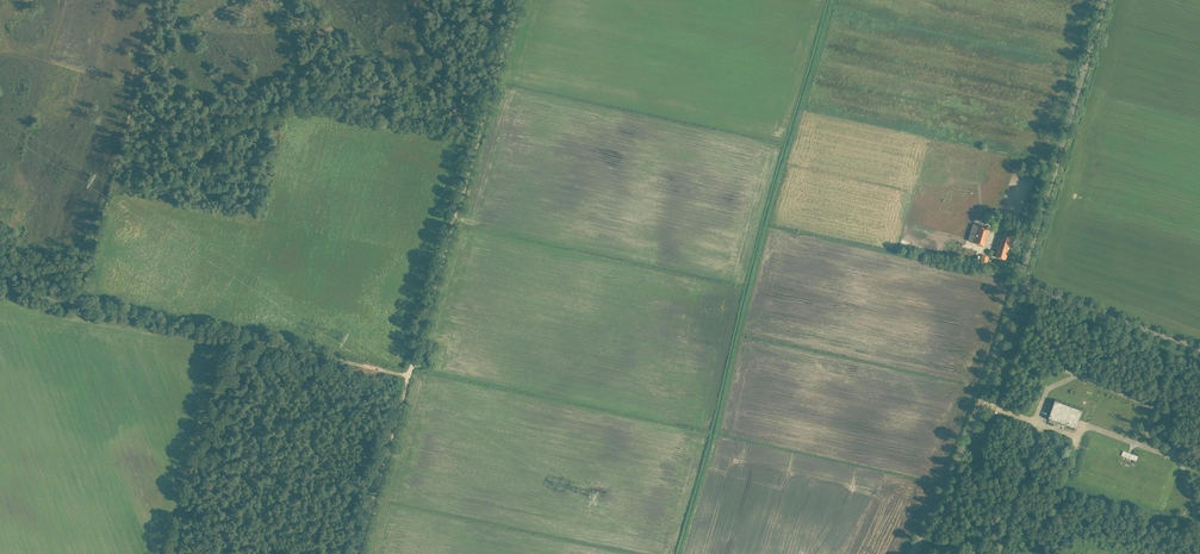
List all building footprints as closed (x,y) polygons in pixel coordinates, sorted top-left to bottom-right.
[(968,240),(984,245),(989,228),(973,223),(968,240)] [(996,256),(1000,257),(1005,259),(1013,236),(1001,232),(996,248),(998,248),(996,256)] [(979,265),(986,267),(989,256),(982,254),(979,265)] [(1048,419),(1076,429),(1083,409),(1055,399),(1048,419)] [(1121,455),(1136,461),(1138,455),(1123,450),(1121,455)]
